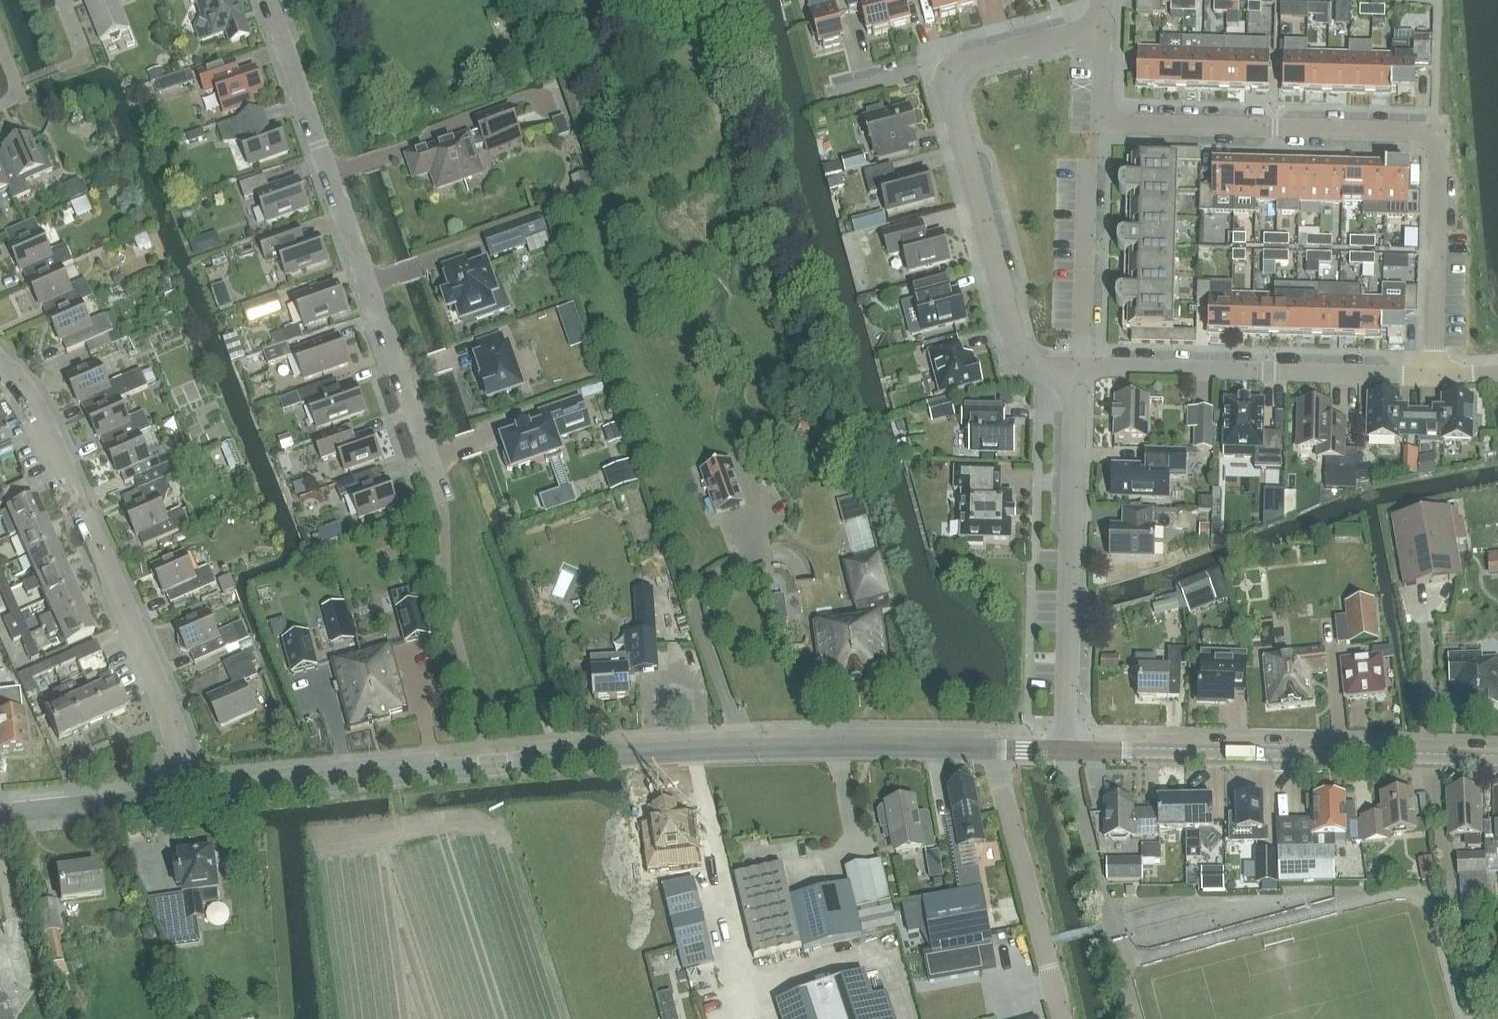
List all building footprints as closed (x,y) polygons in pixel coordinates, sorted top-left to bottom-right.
[(86,3),(101,41),(110,38),(112,39),(115,40),(119,39),(120,37),(121,34),(129,30),(117,0),(95,0),(86,3)] [(250,36),(237,0),(190,0),(191,4),(199,7),(203,19),(199,28),(203,40),(227,31),(231,43),(250,36)] [(850,13),(846,0),(807,0),(813,23),(809,24),(813,37),(817,36),(819,46),(822,45),(823,48),(842,43),(841,40),(844,39),(838,16),(850,13)] [(882,0),(846,0),(850,13),(861,10),(867,33),(872,32),(873,35),(891,30),(890,27),(889,27),(882,0)] [(889,27),(890,27),(911,22),(905,0),(882,0),(889,27)] [(953,0),(930,0),(934,15),(939,14),(940,17),(958,12),(957,9),(956,10),(953,0)] [(956,10),(957,9),(977,4),(976,0),(953,0),(956,10)] [(1162,1),(1137,0),(1137,14),(1162,15),(1162,1)] [(1184,12),(1184,1),(1171,1),(1171,12),(1184,12)] [(1184,1),(1184,12),(1196,12),(1196,2),(1184,1)] [(1227,13),(1227,2),(1214,2),(1214,13),(1227,13)] [(1227,2),(1227,13),(1239,14),(1240,3),(1227,2)] [(1261,3),(1248,3),(1248,14),(1261,14),(1261,3)] [(1308,5),(1295,4),(1295,15),(1308,16),(1308,5)] [(1329,16),(1330,5),(1317,5),(1317,16),(1329,16)] [(1330,5),(1329,16),(1342,16),(1342,6),(1330,5)] [(1372,17),(1373,6),(1360,6),(1360,17),(1372,17)] [(1373,6),(1372,17),(1385,18),(1385,7),(1373,6)] [(1393,56),(1392,93),(1398,94),(1398,96),(1415,96),(1415,81),(1415,70),(1432,71),(1433,38),(1415,37),(1415,45),(1393,44),(1392,56),(1393,56)] [(1182,90),(1183,38),(1161,38),(1161,50),(1160,87),(1167,87),(1167,89),(1182,90)] [(1203,51),(1204,39),(1183,38),(1182,90),(1196,90),(1196,88),(1203,88),(1204,51),(1203,51)] [(1225,91),(1226,40),(1204,39),(1203,51),(1204,51),(1203,88),(1210,88),(1211,91),(1225,91)] [(1246,89),(1248,40),(1226,40),(1225,91),(1239,91),(1240,89),(1246,89)] [(1248,40),(1246,89),(1252,90),(1252,92),(1269,92),(1270,41),(1248,40)] [(1307,54),(1308,54),(1308,42),(1285,41),(1283,93),(1300,93),(1300,91),(1306,91),(1307,54)] [(1371,55),(1372,56),(1373,44),(1349,43),(1349,55),(1350,55),(1349,92),(1356,92),(1356,95),(1370,95),(1371,55)] [(1160,87),(1161,50),(1139,49),(1138,89),(1154,89),(1154,87),(1160,87)] [(1328,54),(1308,54),(1307,54),(1306,91),(1313,91),(1313,93),(1327,94),(1328,54)] [(1350,55),(1349,55),(1328,54),(1327,94),(1341,94),(1342,92),(1349,92),(1350,55)] [(1392,56),(1372,56),(1371,55),(1370,95),(1385,95),(1385,93),(1392,93),(1393,56),(1392,56)] [(226,64),(199,73),(206,93),(217,89),(223,106),(221,106),(223,114),(255,104),(253,96),(263,93),(254,68),(230,76),(226,64)] [(481,131),(408,157),(415,178),(432,172),(438,189),(482,173),(473,149),(519,133),(510,106),(477,118),(481,131)] [(867,111),(869,117),(864,118),(871,144),(872,144),(875,155),(878,154),(879,160),(908,152),(907,146),(916,144),(913,133),(916,132),(909,106),(884,113),(883,107),(867,111)] [(263,111),(239,120),(239,118),(218,126),(224,144),(242,142),(250,166),(288,153),(279,126),(270,130),(263,111)] [(8,190),(14,204),(32,195),(26,182),(52,171),(41,147),(35,150),(29,138),(3,150),(5,152),(0,154),(0,172),(8,190)] [(1126,218),(1177,219),(1178,162),(1201,163),(1201,150),(1137,148),(1137,161),(1128,160),(1127,182),(1129,182),(1129,187),(1125,186),(1123,187),(1122,188),(1121,189),(1120,190),(1120,191),(1120,192),(1120,193),(1120,194),(1121,195),(1122,196),(1122,197),(1124,197),(1127,197),(1126,218)] [(1236,163),(1235,163),(1230,163),(1230,161),(1213,161),(1213,187),(1200,187),(1200,212),(1234,213),(1235,201),(1236,163)] [(1256,201),(1257,164),(1250,164),(1250,161),(1235,161),(1235,163),(1236,163),(1235,201),(1256,201)] [(1278,202),(1279,162),(1265,162),(1264,164),(1257,164),(1256,201),(1277,202),(1278,202)] [(1299,202),(1300,165),(1293,165),(1293,163),(1279,162),(1278,202),(1277,202),(1277,214),(1300,214),(1300,202),(1299,202)] [(1321,203),(1322,163),(1308,163),(1307,165),(1300,165),(1299,202),(1300,202),(1321,203)] [(1343,203),(1344,166),(1337,166),(1336,164),(1322,163),(1321,203),(1343,203)] [(887,213),(934,200),(926,169),(896,177),(892,164),(864,172),(870,195),(882,192),(887,213)] [(1364,204),(1365,165),(1351,164),(1350,166),(1344,166),(1343,203),(1364,204)] [(1385,217),(1387,167),(1380,167),(1379,165),(1365,165),(1364,204),(1363,216),(1385,217)] [(1387,167),(1385,217),(1420,218),(1421,192),(1408,192),(1409,181),(1409,166),(1393,165),(1393,167),(1387,167)] [(265,176),(240,185),(245,200),(258,195),(268,224),(308,209),(298,180),(270,190),(265,176)] [(63,220),(90,209),(85,195),(57,207),(63,220)] [(1175,275),(1177,219),(1126,218),(1126,238),(1127,238),(1127,243),(1124,242),(1122,243),(1121,243),(1120,244),(1119,245),(1119,246),(1118,247),(1118,248),(1118,249),(1119,250),(1119,251),(1121,253),(1122,253),(1125,254),(1125,274),(1175,275)] [(59,269),(60,271),(72,265),(65,247),(48,254),(34,222),(6,235),(11,246),(9,247),(20,274),(22,273),(27,284),(29,283),(28,283),(59,269)] [(520,222),(483,235),(492,258),(528,245),(520,222)] [(909,272),(950,261),(942,232),(925,236),(921,222),(883,232),(889,256),(904,252),(909,272)] [(1298,226),(1297,236),(1320,237),(1320,227),(1298,226)] [(284,232),(285,233),(260,242),(268,264),(281,259),(287,277),(327,263),(318,236),(304,241),(299,227),(284,232)] [(1234,234),(1233,245),(1246,246),(1246,235),(1234,234)] [(1277,246),(1277,236),(1264,235),(1264,246),(1277,246)] [(1277,236),(1277,246),(1289,247),(1289,236),(1277,236)] [(1320,248),(1320,237),(1307,236),(1307,247),(1320,248)] [(1320,237),(1320,248),(1332,248),(1333,237),(1320,237)] [(1363,249),(1363,238),(1351,238),(1350,249),(1363,249)] [(1363,238),(1363,249),(1375,249),(1376,238),(1363,238)] [(1246,251),(1233,251),(1233,262),(1246,262),(1246,251)] [(1276,263),(1276,252),(1264,252),(1264,263),(1276,263)] [(1276,252),(1276,263),(1289,264),(1289,253),(1276,252)] [(1319,264),(1320,253),(1307,253),(1307,264),(1319,264)] [(1320,253),(1319,264),(1332,265),(1332,254),(1320,253)] [(1362,266),(1363,255),(1350,254),(1350,265),(1362,266)] [(1381,272),(1412,274),(1413,256),(1382,254),(1381,272)] [(1363,255),(1362,266),(1375,266),(1375,255),(1363,255)] [(445,268),(454,295),(445,297),(450,310),(458,308),(463,321),(476,317),(478,320),(495,314),(489,297),(497,295),(486,265),(469,271),(466,261),(445,268)] [(68,289),(60,271),(59,269),(28,283),(29,283),(40,309),(42,308),(47,319),(49,318),(49,317),(80,303),(80,305),(92,300),(84,282),(68,289)] [(1174,331),(1175,275),(1125,274),(1124,294),(1126,294),(1126,299),(1122,298),(1120,299),(1119,300),(1118,301),(1117,302),(1117,303),(1117,304),(1117,305),(1117,306),(1118,307),(1119,308),(1119,309),(1121,309),(1122,309),(1124,309),(1123,330),(1132,330),(1132,343),(1196,344),(1197,332),(1174,331)] [(966,321),(958,290),(950,292),(947,279),(913,287),(917,301),(915,301),(923,332),(966,321)] [(1231,333),(1232,296),(1211,295),(1211,283),(1198,283),(1197,308),(1209,308),(1209,335),(1225,335),(1225,333),(1230,333),(1231,333)] [(337,284),(295,299),(305,327),(347,312),(337,284)] [(1296,335),(1297,285),(1275,285),(1274,297),(1275,297),(1274,336),(1288,337),(1289,335),(1296,335)] [(1317,338),(1319,286),(1297,285),(1296,335),(1302,335),(1303,337),(1317,338)] [(1339,336),(1340,287),(1319,286),(1317,338),(1332,338),(1332,336),(1339,336)] [(1405,287),(1383,286),(1383,300),(1382,337),(1388,337),(1388,340),(1405,340),(1405,324),(1405,314),(1417,314),(1418,289),(1405,288),(1405,287)] [(1362,299),(1363,287),(1340,287),(1339,336),(1346,336),(1346,338),(1360,339),(1362,299)] [(284,314),(277,295),(243,307),(250,326),(284,314)] [(1253,334),(1254,296),(1232,296),(1231,333),(1230,333),(1230,335),(1245,336),(1246,333),(1253,334)] [(1275,297),(1274,297),(1254,296),(1253,334),(1259,334),(1260,336),(1274,336),(1275,297)] [(1383,300),(1362,299),(1360,339),(1375,339),(1376,337),(1382,337),(1383,300)] [(296,300),(286,302),(290,322),(300,320),(296,300)] [(554,307),(564,345),(584,339),(573,302),(554,307)] [(89,324),(80,305),(80,303),(49,317),(49,318),(60,343),(62,343),(67,354),(88,345),(91,353),(112,344),(112,345),(125,340),(113,313),(89,324)] [(274,334),(278,347),(303,338),(299,325),(274,334)] [(501,335),(479,343),(484,357),(478,359),(486,381),(483,382),(489,400),(522,389),(507,349),(506,349),(501,335)] [(338,336),(295,352),(305,380),(348,365),(338,336)] [(923,353),(923,354),(929,352),(940,393),(934,395),(934,396),(983,383),(977,362),(975,363),(973,355),(963,357),(960,343),(923,353)] [(288,344),(264,352),(269,365),(292,357),(288,344)] [(117,401),(118,402),(146,390),(138,372),(106,387),(97,366),(67,380),(78,406),(81,405),(86,417),(88,416),(87,415),(117,401)] [(330,382),(299,393),(303,405),(309,403),(318,429),(365,412),(356,386),(334,393),(330,382)] [(1399,409),(1399,397),(1369,397),(1368,439),(1398,439),(1398,437),(1420,437),(1419,443),(1443,444),(1444,441),(1472,441),(1472,436),(1478,436),(1478,418),(1473,418),(1473,399),(1443,399),(1443,411),(1435,410),(1435,412),(1407,411),(1407,410),(1399,409)] [(928,399),(929,415),(951,414),(950,398),(928,399)] [(1116,398),(1115,412),(1114,412),(1114,423),(1115,423),(1114,437),(1148,439),(1149,399),(1116,398)] [(503,458),(508,470),(510,471),(545,459),(546,462),(549,463),(562,459),(563,456),(558,441),(575,435),(573,428),(588,423),(590,428),(591,428),(581,399),(540,413),(544,425),(531,429),(530,427),(517,431),(518,434),(502,439),(508,454),(505,455),(503,458)] [(1239,401),(1227,400),(1225,400),(1225,402),(1223,457),(1255,458),(1255,469),(1281,469),(1282,434),(1263,434),(1264,403),(1264,401),(1262,401),(1250,401),(1250,400),(1239,400),(1239,401)] [(126,421),(118,402),(117,401),(87,415),(88,416),(99,442),(101,441),(105,452),(107,451),(107,450),(138,436),(138,437),(151,432),(143,413),(126,421)] [(1318,448),(1318,458),(1344,459),(1345,420),(1331,419),(1331,403),(1299,402),(1298,448),(1318,448)] [(970,452),(1014,453),(1015,423),(1004,423),(1004,408),(963,407),(963,426),(971,426),(970,452)] [(1197,448),(1211,448),(1213,408),(1199,408),(1197,448)] [(12,454),(0,426),(0,459),(12,454)] [(345,429),(315,440),(322,461),(339,455),(345,472),(381,459),(372,433),(349,441),(345,429)] [(140,480),(143,489),(175,475),(163,449),(160,450),(152,431),(151,432),(138,437),(138,436),(107,450),(107,451),(118,477),(120,476),(125,487),(140,480)] [(230,437),(215,444),(226,467),(241,460),(230,437)] [(1185,477),(1186,452),(1146,451),(1146,467),(1113,466),(1113,498),(1169,499),(1169,477),(1185,477)] [(1433,472),(1435,454),(1421,453),(1419,471),(1433,472)] [(601,470),(610,489),(635,478),(626,458),(601,470)] [(700,471),(715,514),(746,503),(731,460),(700,471)] [(1326,465),(1325,489),(1356,490),(1357,466),(1326,465)] [(1013,495),(1014,495),(1014,493),(1012,493),(1012,494),(1002,494),(1002,469),(955,468),(955,490),(964,490),(964,492),(962,492),(961,540),(968,540),(968,545),(984,545),(984,540),(1011,540),(1011,541),(1013,541),(1013,539),(1012,539),(1013,522),(1015,522),(1016,512),(1013,512),(1013,495)] [(377,484),(373,473),(336,485),(341,498),(351,494),(360,520),(398,506),(388,480),(377,484)] [(1,490),(3,494),(6,502),(30,492),(25,480),(1,490)] [(147,501),(124,512),(136,538),(138,537),(143,549),(189,528),(181,511),(166,518),(162,510),(168,492),(171,491),(166,481),(143,491),(147,501)] [(1284,513),(1285,502),(1285,492),(1266,491),(1265,513),(1284,513)] [(843,523),(848,522),(867,517),(869,517),(863,493),(837,499),(843,523)] [(15,535),(44,522),(34,500),(6,513),(15,535)] [(1404,588),(1463,578),(1456,542),(1467,540),(1464,519),(1460,520),(1458,508),(1451,509),(1451,508),(1392,518),(1404,588)] [(1124,527),(1112,527),(1111,557),(1154,558),(1155,528),(1152,528),(1153,510),(1124,509),(1124,527)] [(857,560),(876,555),(877,555),(867,517),(848,522),(857,560)] [(1197,521),(1196,534),(1209,535),(1209,522),(1197,521)] [(25,557),(54,545),(44,522),(15,535),(25,557)] [(35,579),(64,567),(54,545),(25,557),(35,579)] [(166,594),(171,605),(216,584),(208,568),(192,576),(182,554),(152,568),(164,594),(166,594)] [(7,574),(28,566),(23,555),(2,563),(7,574)] [(857,560),(849,562),(841,565),(844,575),(794,582),(800,628),(813,626),(823,691),(892,681),(882,612),(889,611),(885,597),(887,597),(876,555),(857,560)] [(45,601),(74,589),(64,567),(35,579),(23,584),(27,594),(39,589),(45,601)] [(9,590),(0,569),(0,591),(1,593),(9,590)] [(1207,574),(1216,599),(1218,603),(1230,598),(1219,570),(1207,574)] [(1178,585),(1189,610),(1216,599),(1207,574),(1178,585)] [(417,584),(390,592),(395,607),(421,600),(417,584)] [(43,628),(45,627),(83,611),(74,589),(45,601),(50,614),(39,619),(43,628)] [(654,589),(634,589),(636,617),(655,616),(654,589)] [(11,615),(19,612),(9,590),(1,593),(11,615)] [(1153,605),(1156,616),(1180,610),(1177,599),(1153,605)] [(1378,640),(1374,600),(1346,603),(1350,642),(1378,640)] [(423,601),(400,607),(395,609),(405,644),(432,636),(423,601)] [(327,614),(333,637),(350,632),(345,610),(327,614)] [(83,611),(45,627),(49,636),(58,632),(64,646),(93,633),(83,611)] [(13,641),(21,638),(29,634),(19,612),(11,615),(3,619),(13,641)] [(206,613),(175,627),(181,641),(180,643),(179,647),(181,650),(184,652),(186,652),(187,654),(190,653),(195,664),(239,644),(232,627),(215,634),(206,613)] [(319,666),(313,645),(309,631),(282,639),(291,674),(319,666)] [(639,648),(632,648),(633,655),(615,656),(615,653),(607,654),(608,657),(592,658),(595,700),(630,698),(628,672),(658,670),(656,632),(638,633),(639,648)] [(29,634),(21,638),(31,660),(39,656),(29,634)] [(72,651),(76,660),(77,663),(101,653),(96,641),(72,651)] [(391,645),(387,646),(332,661),(351,730),(391,719),(390,716),(405,711),(404,710),(409,709),(391,645)] [(1168,664),(1181,665),(1187,665),(1187,649),(1169,648),(1168,664)] [(1268,706),(1268,707),(1314,702),(1314,701),(1313,701),(1311,675),(1327,674),(1324,649),(1277,654),(1277,656),(1264,657),(1268,706)] [(54,669),(76,660),(72,651),(51,661),(54,669)] [(229,676),(253,665),(256,664),(251,652),(224,663),(229,676)] [(1449,655),(1450,682),(1456,682),(1457,706),(1479,705),(1479,707),(1497,706),(1497,659),(1481,659),(1481,653),(1449,655)] [(1101,654),(1101,668),(1119,669),(1119,654),(1101,654)] [(1201,654),(1199,702),(1234,704),(1234,687),(1243,688),(1243,680),(1247,680),(1248,655),(1227,654),(1227,655),(1201,654)] [(1382,655),(1373,656),(1341,659),(1345,699),(1386,695),(1382,655)] [(1181,665),(1168,664),(1168,668),(1156,668),(1157,657),(1137,656),(1136,669),(1139,669),(1138,701),(1170,702),(1170,698),(1180,698),(1181,665)] [(32,679),(54,669),(51,661),(28,671),(32,679)] [(229,676),(228,676),(234,689),(210,699),(222,729),(257,714),(244,684),(259,678),(253,665),(229,676)] [(84,679),(90,692),(102,720),(125,711),(112,682),(101,687),(96,674),(84,679)] [(102,720),(90,692),(80,696),(74,682),(62,688),(68,701),(81,730),(102,720)] [(81,730),(68,701),(62,688),(52,692),(55,698),(43,704),(46,711),(58,740),(81,730)] [(26,749),(22,712),(21,713),(18,689),(0,691),(0,752),(26,749)] [(1495,789),(1496,825),(1497,844),(1486,845),(1486,855),(1497,855),(1497,858),(1497,789),(1495,789)] [(923,901),(923,902),(928,929),(933,956),(924,958),(929,983),(979,974),(975,949),(993,946),(982,889),(979,869),(963,872),(959,848),(985,844),(976,790),(948,795),(955,832),(950,832),(961,893),(923,901)] [(1480,791),(1448,792),(1449,837),(1468,836),(1468,848),(1481,847),(1481,836),(1482,836),(1480,791)] [(1160,830),(1159,809),(1133,810),(1133,799),(1126,799),(1124,796),(1120,793),(1116,794),(1113,796),(1110,799),(1104,799),(1105,834),(1132,833),(1132,837),(1160,836),(1160,838),(1161,838),(1161,830),(1160,830)] [(1209,829),(1213,829),(1212,797),(1211,797),(1209,793),(1199,795),(1199,798),(1185,798),(1186,829),(1186,841),(1186,858),(1198,858),(1201,858),(1200,838),(1209,829)] [(1377,816),(1362,817),(1364,843),(1390,841),(1390,838),(1416,836),(1413,793),(1381,795),(1382,807),(1377,808),(1377,816)] [(1310,819),(1277,820),(1278,883),(1335,882),(1335,836),(1346,835),(1345,795),(1306,797),(1307,811),(1310,811),(1310,819)] [(668,843),(700,841),(699,820),(695,820),(694,796),(657,797),(658,823),(668,823),(668,843)] [(1229,832),(1230,843),(1268,843),(1268,829),(1264,828),(1263,796),(1235,797),(1235,813),(1228,813),(1229,832)] [(1161,830),(1186,829),(1185,798),(1159,799),(1159,809),(1160,830),(1161,830)] [(890,828),(892,840),(893,840),(896,853),(936,847),(930,816),(925,812),(917,813),(915,800),(887,805),(887,806),(881,807),(878,812),(881,830),(890,828)] [(1161,859),(1161,847),(1142,847),(1143,860),(1161,859)] [(939,848),(926,849),(928,872),(941,871),(939,848)] [(215,854),(214,854),(213,851),(180,855),(181,861),(174,862),(178,890),(182,890),(183,894),(165,896),(171,944),(200,940),(197,919),(205,918),(203,894),(219,892),(216,867),(217,867),(219,866),(220,866),(220,865),(221,864),(221,863),(221,862),(222,861),(221,859),(221,858),(221,857),(220,857),(219,856),(218,855),(217,855),(216,854),(215,854)] [(1277,853),(1256,853),(1256,884),(1277,883),(1277,853)] [(1430,855),(1416,857),(1419,875),(1432,873),(1430,855)] [(1485,856),(1457,857),(1458,877),(1459,877),(1460,907),(1495,906),(1494,885),(1489,885),(1489,874),(1486,874),(1485,856)] [(137,862),(142,882),(150,880),(145,859),(137,862)] [(1107,860),(1107,881),(1142,881),(1142,860),(1107,860)] [(891,901),(882,861),(845,869),(848,883),(790,897),(782,865),(736,876),(755,958),(799,948),(800,950),(811,948),(897,928),(891,901)] [(57,870),(62,902),(102,896),(98,864),(57,870)] [(1224,890),(1224,878),(1213,879),(1213,874),(1202,874),(1202,891),(1224,890)] [(678,951),(710,943),(694,878),(663,886),(678,951)] [(57,900),(36,903),(28,904),(35,935),(36,935),(39,952),(42,951),(44,963),(52,961),(52,962),(63,959),(57,931),(61,931),(57,900)] [(909,933),(928,929),(923,902),(903,906),(909,933)] [(690,949),(690,957),(709,957),(709,948),(690,949)] [(857,975),(776,1002),(782,1018),(881,1018),(865,972),(857,975)]
